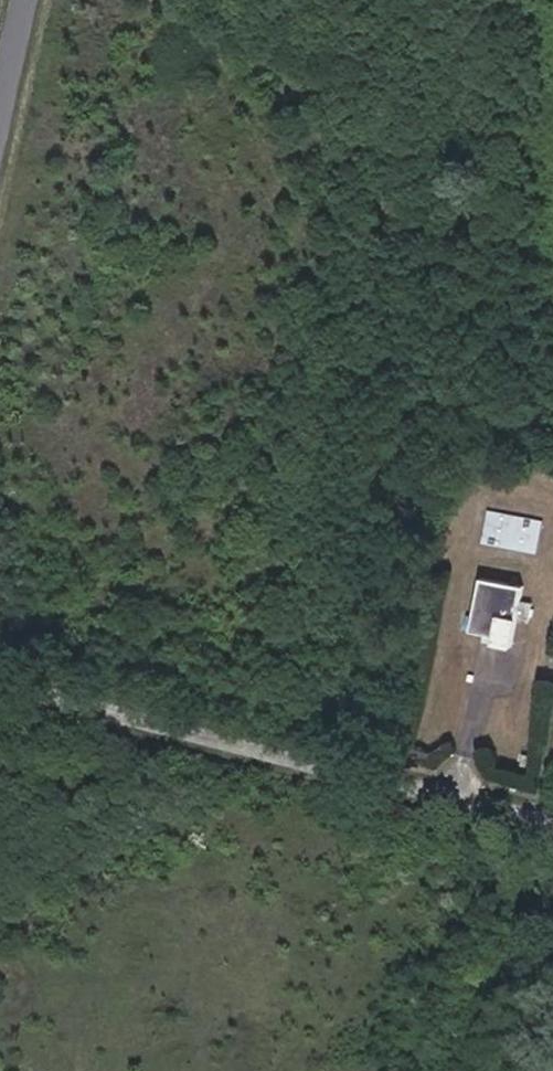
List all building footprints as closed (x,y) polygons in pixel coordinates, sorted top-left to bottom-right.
[(499,503),(493,536),(548,547),(552,517),(552,513),(499,503)] [(493,584),(482,634),(507,639),(505,645),(523,649),(528,628),(540,630),(544,613),(531,610),(535,594),(493,584)]
